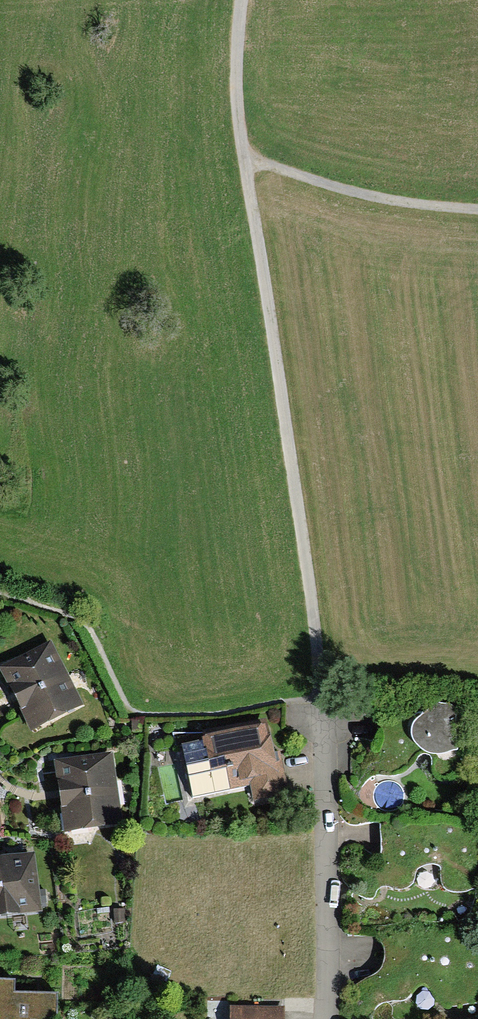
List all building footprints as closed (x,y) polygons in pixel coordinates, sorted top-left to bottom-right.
[(30,734),(84,705),(50,641),(0,667),(0,677),(30,734)] [(376,716),(379,721),(379,729),(379,735),(374,740),(368,740),(362,740),(359,743),(356,745),(353,750),(352,754),(352,769),(352,787),(359,791),(364,784),(373,778),(382,778),(389,777),(397,776),(406,773),(410,769),(415,763),(419,759),(423,757),(431,760),(432,764),(432,771),(434,777),(439,781),(452,782),(460,778),(458,753),(456,728),(456,714),(454,710),(448,707),(440,707),(438,705),(434,703),(430,704),(427,708),(420,708),(372,711),(376,716)] [(274,753),(266,720),(201,734),(202,738),(182,743),(193,796),(250,784),(254,800),(288,792),(280,752),(274,753)] [(52,762),(64,836),(124,826),(112,752),(52,762)] [(0,858),(0,919),(42,913),(35,854),(0,858)] [(58,996),(41,996),(14,997),(14,985),(0,985),(0,1018),(58,1018),(58,996)] [(229,1009),(229,1018),(284,1018),(283,1007),(229,1009)]
